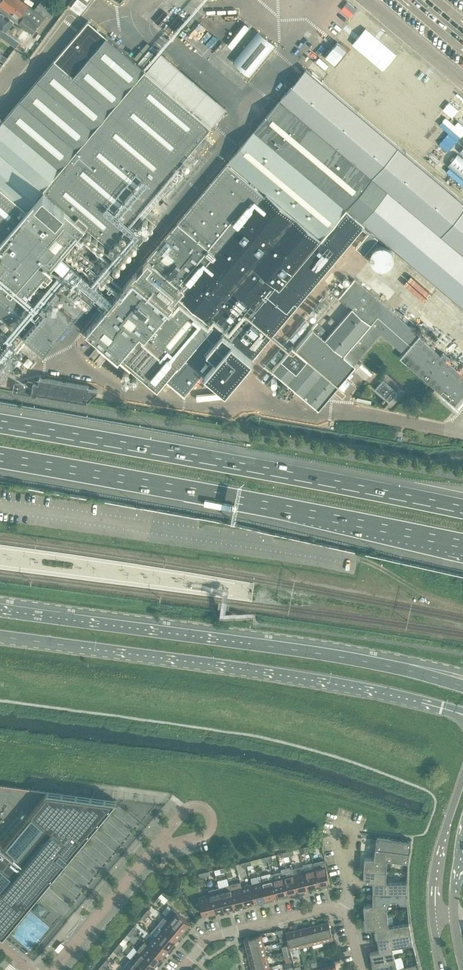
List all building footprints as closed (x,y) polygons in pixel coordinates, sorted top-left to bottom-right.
[(28,4),(23,0),(0,0),(0,4),(18,17),(28,4)] [(56,2),(53,0),(41,0),(34,9),(45,16),(46,16),(56,2)] [(87,4),(81,0),(76,0),(69,9),(79,15),(87,4)] [(32,33),(45,16),(34,9),(31,13),(28,17),(24,15),(18,23),(32,33)] [(5,31),(9,26),(5,23),(9,17),(0,10),(0,27),(0,28),(0,35),(15,47),(19,41),(5,31)] [(26,292),(45,271),(49,274),(53,270),(49,266),(61,251),(102,286),(111,277),(137,246),(137,242),(124,231),(121,231),(121,230),(211,125),(145,70),(106,36),(88,20),(54,60),(0,123),(0,270),(26,292)] [(17,38),(24,43),(31,33),(24,28),(17,38)] [(24,51),(29,55),(36,45),(31,41),(24,51)] [(83,333),(96,344),(99,341),(130,368),(131,367),(157,389),(166,379),(184,394),(204,370),(226,389),(365,223),(372,229),(462,305),(462,199),(307,67),(239,149),(86,330),(83,333)] [(364,254),(378,237),(369,230),(355,246),(364,254)] [(1,322),(2,323),(5,319),(44,353),(44,352),(43,352),(92,295),(92,296),(93,296),(91,294),(95,289),(72,270),(36,312),(0,280),(0,323),(1,322)] [(271,368),(298,391),(318,408),(333,391),(355,364),(354,363),(354,362),(381,332),(404,352),(399,357),(439,391),(455,405),(462,396),(462,374),(446,360),(449,356),(443,351),(440,355),(419,336),(420,335),(354,278),(338,297),(350,308),(330,332),(317,321),(295,347),(291,344),(271,368)] [(16,347),(3,336),(0,339),(0,367),(16,347)] [(92,360),(100,350),(96,347),(88,356),(92,360)] [(99,366),(110,353),(105,348),(94,361),(99,366)] [(124,364),(113,355),(109,360),(120,369),(124,364)] [(86,401),(97,390),(97,389),(88,387),(89,385),(39,377),(38,382),(27,380),(27,384),(15,382),(13,391),(36,394),(36,393),(86,401)] [(398,391),(383,378),(374,388),(378,391),(389,401),(398,391)] [(3,934),(116,799),(0,783),(0,932),(3,934)] [(408,862),(411,840),(377,835),(376,840),(374,853),(377,853),(376,858),(364,857),(364,869),(386,870),(387,859),(408,862)] [(330,882),(325,865),(315,867),(319,885),(330,882)] [(319,885),(315,867),(304,870),(308,887),(319,885)] [(386,882),(386,870),(364,869),(363,881),(375,882),(375,886),(373,886),(373,893),(407,892),(407,881),(386,882)] [(308,887),(304,870),(294,873),(298,890),(308,887)] [(287,893),(281,871),(272,873),(273,878),(272,878),(277,895),(287,893)] [(298,890),(294,873),(283,875),(282,871),(281,871),(287,893),(298,890)] [(277,895),(272,878),(262,881),(266,898),(277,895)] [(245,903),(239,881),(229,884),(234,906),(245,903)] [(256,901),(251,883),(242,886),(241,881),(239,881),(245,903),(256,901)] [(266,898),(262,881),(251,883),(256,901),(266,898)] [(234,906),(229,884),(219,887),(224,909),(234,906)] [(224,909),(219,887),(209,889),(210,894),(214,911),(224,909)] [(407,902),(407,892),(373,893),(373,899),(375,899),(375,903),(363,905),(364,916),(387,914),(386,903),(407,902)] [(214,911),(210,894),(198,897),(203,914),(214,911)] [(190,922),(176,911),(172,908),(165,916),(169,920),(182,931),(190,922)] [(388,926),(387,914),(364,916),(366,928),(378,927),(378,932),(376,932),(377,938),(411,932),(409,922),(388,926)] [(182,931),(169,920),(162,928),(175,939),(182,931)] [(333,938),(329,921),(317,924),(322,941),(333,938)] [(322,941),(317,924),(307,927),(312,944),(322,941)] [(312,944),(307,927),(297,929),(301,946),(312,944)] [(175,939),(162,928),(155,936),(169,947),(175,939)] [(301,946),(297,929),(286,932),(290,949),(301,946)] [(392,946),(413,943),(411,932),(377,938),(378,945),(381,944),(381,949),(370,952),(373,963),(395,958),(392,946)] [(264,945),(261,934),(244,938),(247,949),(264,945)] [(169,947),(155,936),(148,944),(144,941),(162,956),(169,947)] [(162,956),(144,941),(137,949),(155,964),(162,956)] [(267,955),(264,945),(247,949),(249,960),(267,955)] [(137,949),(130,958),(145,969),(150,969),(155,964),(137,949)] [(267,955),(249,960),(252,969),(254,969),(269,966),(267,955)] [(130,958),(123,966),(128,969),(145,969),(130,958)] [(395,958),(373,963),(374,969),(419,969),(418,963),(397,969),(395,958)]
